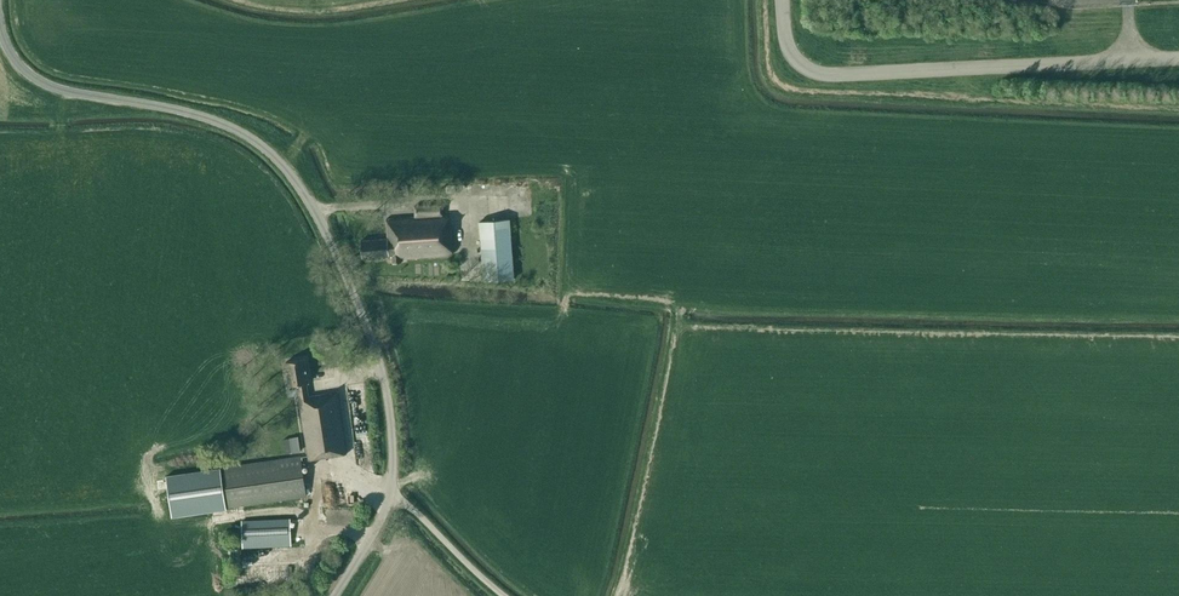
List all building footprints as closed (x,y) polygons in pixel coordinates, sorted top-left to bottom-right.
[(453,254),(450,214),(443,214),(442,204),(414,205),(414,216),(386,218),(387,238),(360,240),(362,257),(392,255),(393,263),(400,263),(400,258),(453,254)] [(479,221),(484,280),(514,278),(510,219),(479,221)] [(308,396),(306,383),(309,383),(305,358),(285,361),(289,386),(297,385),(309,460),(347,454),(337,391),(308,396)] [(301,451),(298,435),(290,437),(290,438),(284,439),(286,453),(293,452),(301,451)] [(221,508),(306,495),(300,456),(166,476),(172,517),(221,510),(221,508)] [(242,521),(243,548),(291,546),(290,519),(242,521)]
